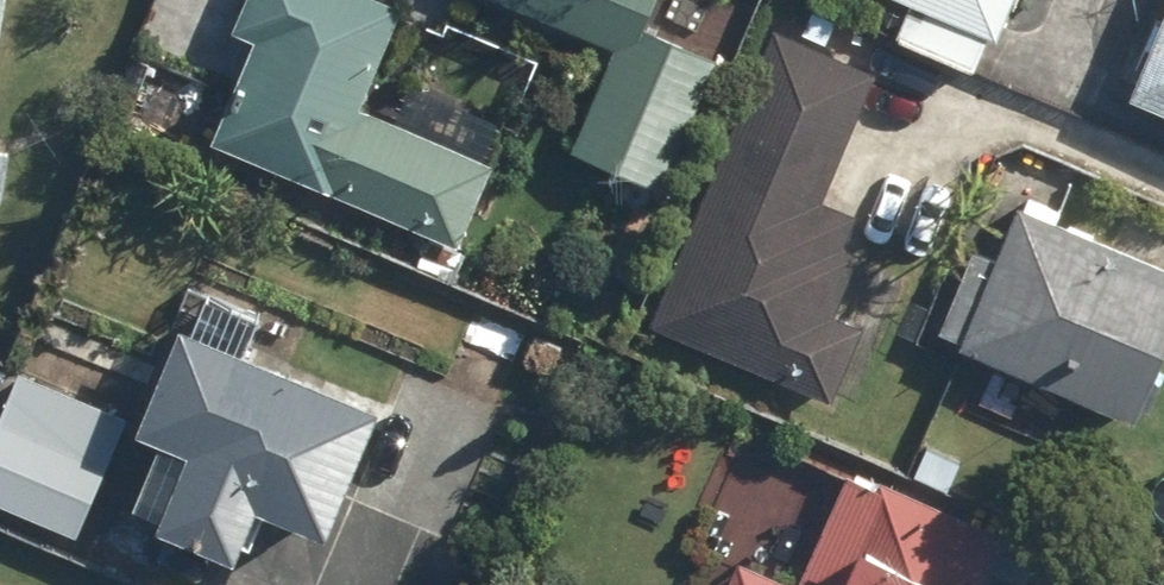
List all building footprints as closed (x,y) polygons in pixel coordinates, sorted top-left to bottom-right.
[(221,139),(469,241),(502,161),(369,106),(411,3),(404,0),(253,0),(241,30),(262,39),(221,139)] [(622,46),(580,148),(674,186),(729,54),(654,23),(663,0),(509,0),(622,46)] [(916,4),(902,38),(982,70),(996,36),(1005,40),(1022,0),(907,0),(916,4)] [(883,71),(778,29),(656,327),(840,401),(871,325),(843,313),(869,250),(853,243),(865,213),(831,199),(883,71)] [(1133,110),(1163,123),(1163,34),(1133,110)] [(1028,201),(1005,256),(982,246),(947,332),(970,341),(969,346),(1148,418),(1163,379),(1163,256),(1028,201)] [(395,403),(193,321),(150,423),(203,445),(172,521),(251,553),(273,502),(342,530),(395,403)] [(25,370),(0,429),(0,501),(86,536),(136,415),(25,370)] [(748,558),(736,584),(988,584),(1013,529),(884,471),(879,481),(857,472),(807,584),(748,558)]
